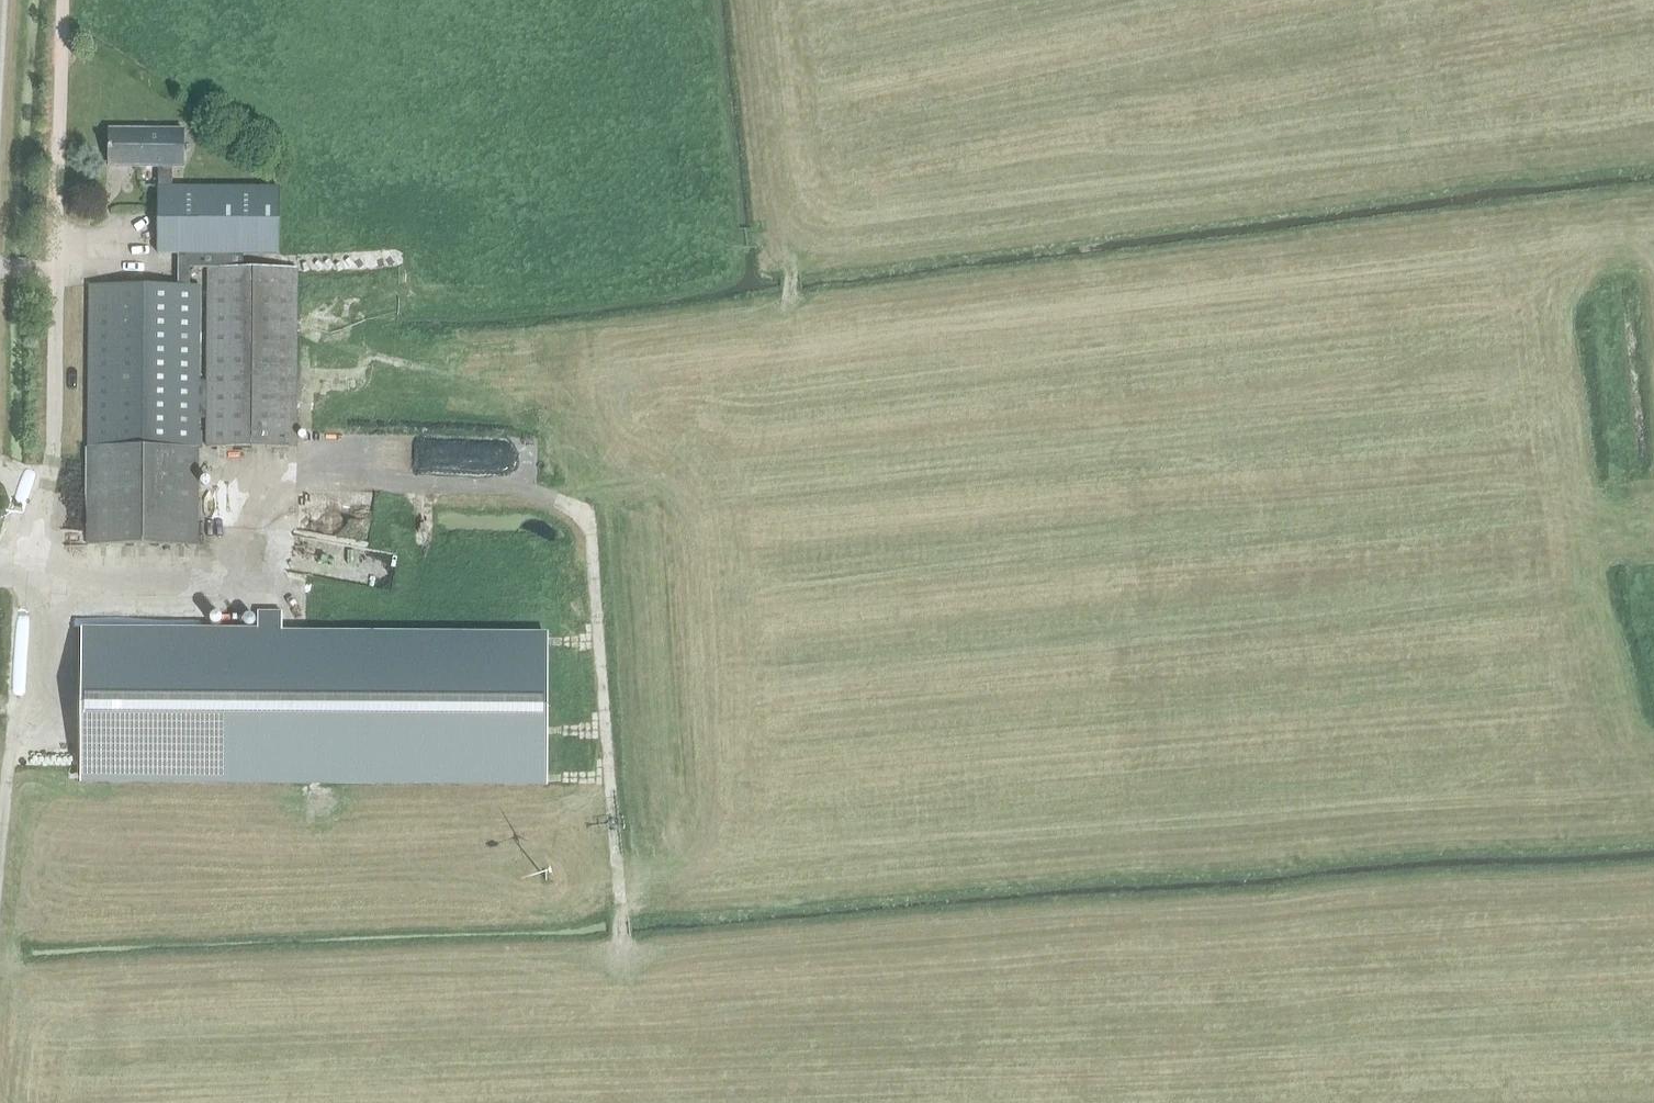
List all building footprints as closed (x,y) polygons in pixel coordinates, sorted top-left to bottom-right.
[(278,188),(171,187),(171,168),(183,168),(183,131),(109,131),(109,168),(159,168),(158,254),(179,254),(179,285),(89,285),(88,545),(198,546),(199,419),(205,419),(205,448),(295,448),(296,269),(243,268),(243,256),(278,256),(278,188)] [(79,784),(547,787),(548,632),(281,630),(281,611),(257,611),(257,629),(80,627),(79,784)]
